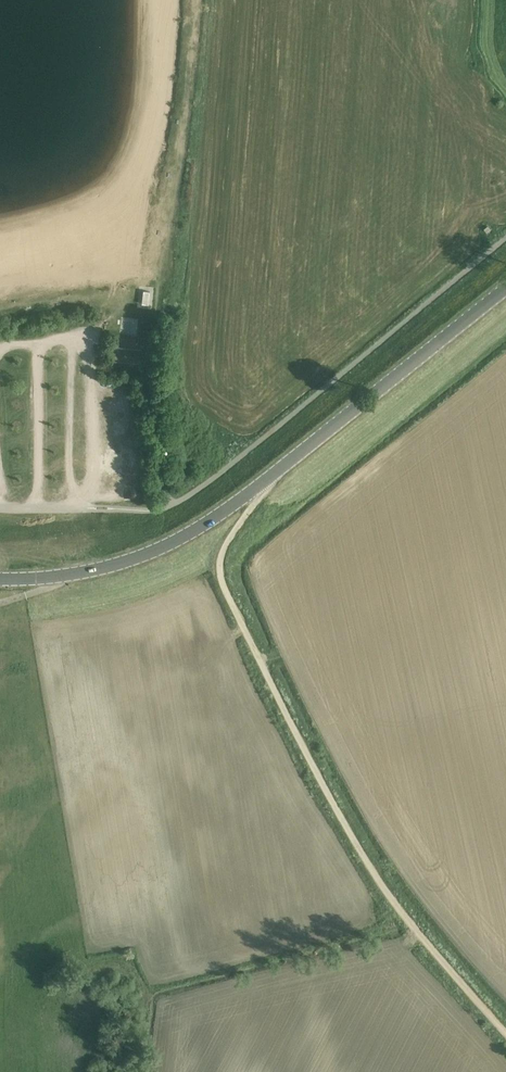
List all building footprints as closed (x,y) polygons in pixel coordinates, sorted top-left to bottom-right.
[(150,292),(143,291),(142,304),(148,305),(150,292)] [(120,334),(138,335),(139,317),(121,316),(120,334)]
